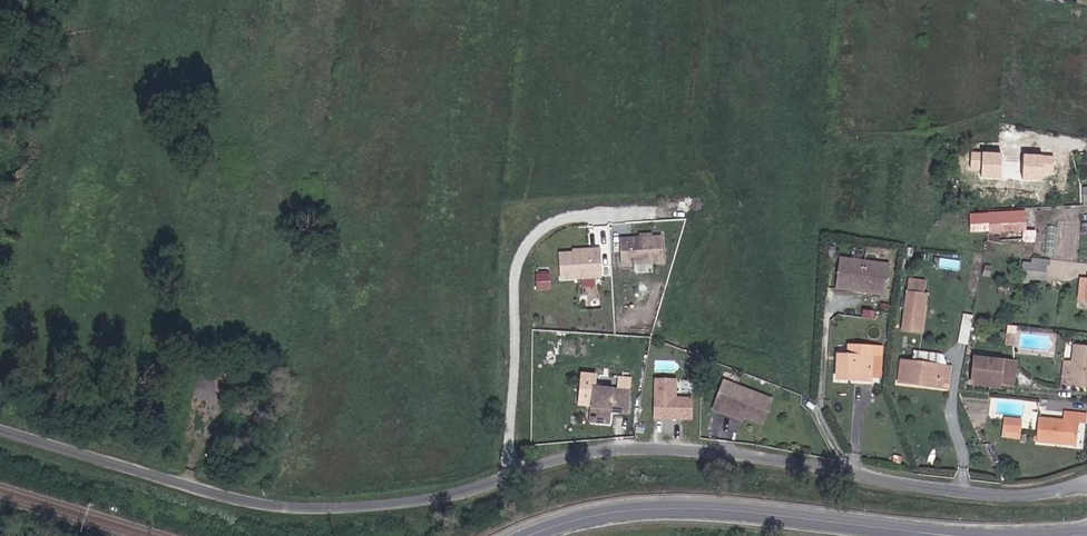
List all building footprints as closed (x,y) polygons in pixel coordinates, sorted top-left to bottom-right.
[(1086,212),(1086,186),(1075,187),(1076,204),(1070,205),(1070,213),(1086,212)] [(993,237),(1007,235),(1006,219),(1006,216),(995,217),(993,237)] [(987,237),(993,237),(995,217),(986,217),(987,237)] [(1007,237),(1035,235),(1033,217),(1006,219),(1007,235),(1007,237)] [(1008,246),(1036,244),(1035,235),(1007,237),(1008,246)] [(670,275),(670,251),(631,252),(631,276),(670,275)] [(609,288),(608,261),(599,261),(599,264),(569,264),(570,289),(609,288)] [(1051,273),(1057,274),(1057,266),(1031,263),(1030,270),(1051,273)] [(1028,283),(1049,287),(1051,273),(1030,270),(1028,283)] [(897,299),(898,281),(885,280),(886,273),(863,271),(863,278),(850,277),(848,295),(897,299)] [(538,272),(537,288),(551,288),(552,272),(538,272)] [(898,281),(899,274),(886,273),(885,280),(898,281)] [(914,340),(925,341),(930,306),(919,305),(914,340)] [(969,343),(974,314),(963,312),(959,341),(969,343)] [(943,361),(944,352),(914,350),(914,359),(943,361)] [(1083,351),(1081,369),(1077,392),(1086,393),(1086,352),(1083,351)] [(858,352),(857,361),(879,363),(880,354),(858,352)] [(987,361),(1004,363),(1004,354),(987,353),(987,361)] [(857,361),(847,361),(845,390),(855,391),(855,384),(876,386),(886,387),(889,354),(880,354),(879,363),(857,361)] [(984,385),(1013,388),(1016,364),(1004,363),(987,361),(984,385)] [(1013,388),(1025,389),(1028,366),(1016,364),(1013,388)] [(1074,392),(1077,392),(1081,369),(1070,368),(1070,370),(1068,370),(1065,390),(1074,392)] [(908,392),(919,393),(922,370),(911,369),(908,392)] [(949,390),(950,379),(951,373),(922,370),(919,393),(932,395),(932,388),(949,390)] [(681,377),(655,377),(655,418),(696,418),(696,397),(680,396),(681,377)] [(932,395),(958,398),(960,379),(950,379),(949,390),(932,388),(932,395)] [(855,391),(875,393),(876,386),(855,384),(855,391)] [(167,396),(182,396),(183,388),(168,388),(167,396)] [(636,416),(639,394),(605,390),(600,423),(618,425),(620,411),(627,412),(627,415),(636,416)] [(744,402),(747,395),(734,390),(731,396),(744,402)] [(731,396),(722,417),(732,421),(733,417),(752,425),(775,435),(785,412),(747,395),(744,402),(731,396)] [(1005,415),(1003,437),(1022,438),(1024,417),(1005,415)] [(733,417),(732,421),(750,429),(752,425),(733,417)] [(1078,448),(1079,432),(1086,432),(1086,421),(1066,421),(1066,431),(1041,430),(1040,453),(1059,454),(1059,447),(1078,448)] [(1005,447),(1017,448),(1018,439),(1006,438),(1005,447)]
